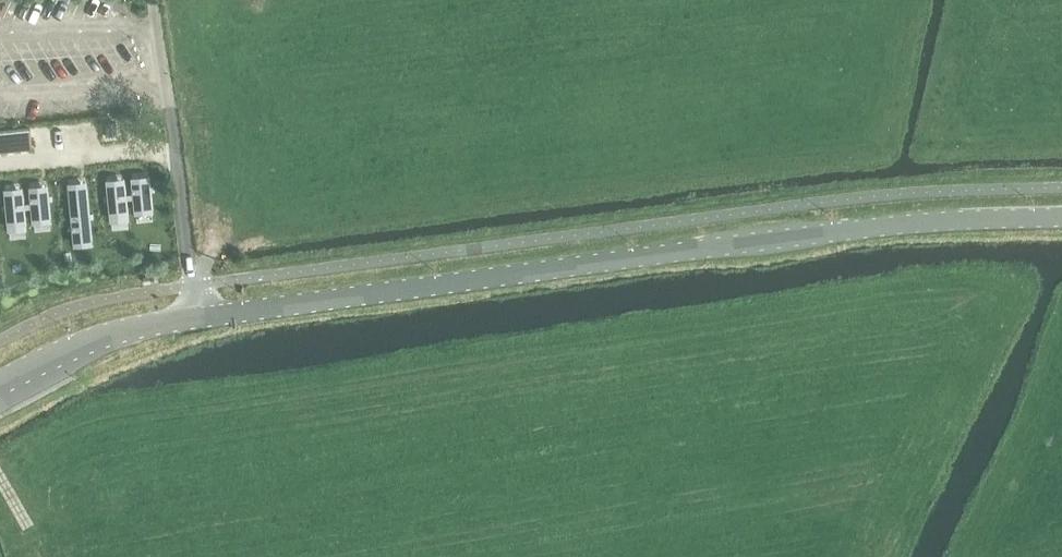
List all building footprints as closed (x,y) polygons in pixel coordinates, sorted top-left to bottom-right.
[(33,150),(30,127),(0,130),(0,153),(33,150)] [(126,181),(106,183),(110,225),(130,222),(128,202),(133,202),(135,218),(155,216),(151,177),(130,180),(132,196),(127,196),(126,181)] [(87,184),(68,186),(75,248),(94,245),(87,184)] [(25,189),(3,191),(7,234),(28,232),(26,211),(31,210),(32,225),(52,223),(48,187),(29,189),(30,204),(26,204),(25,189)]
